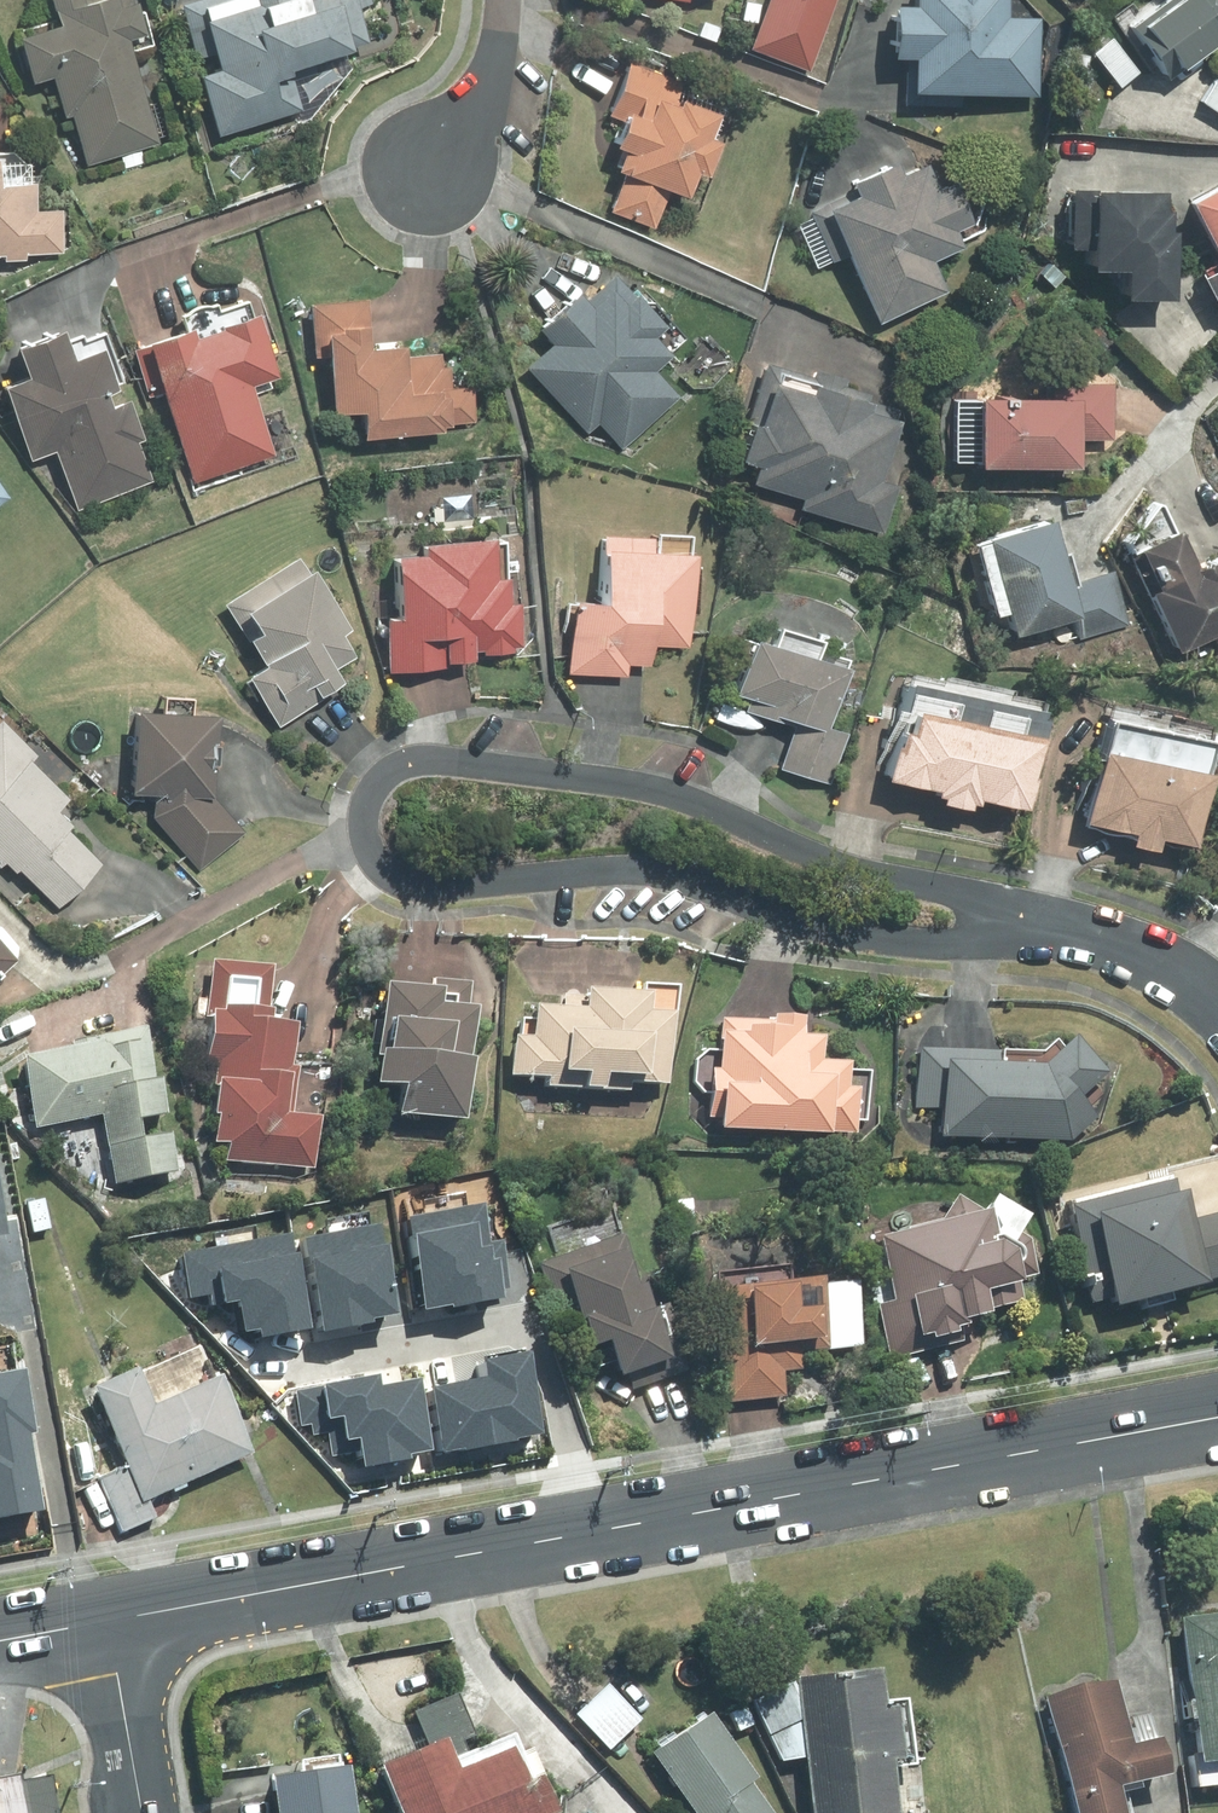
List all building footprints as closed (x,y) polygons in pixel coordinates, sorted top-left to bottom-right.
[(54,81),(66,121),(74,118),(88,166),(162,145),(135,52),(155,46),(145,13),(142,14),(140,6),(135,7),(133,0),(56,0),(64,27),(20,39),(34,87),(54,81)] [(183,5),(222,135),(303,111),(292,74),(358,54),(357,47),(371,43),(361,9),(373,5),(372,0),(200,0),(183,5)] [(753,49),(810,70),(837,0),(772,0),(753,49)] [(908,104),(965,105),(965,93),(1038,95),(1040,21),(1009,21),(1010,0),(921,0),(921,8),(902,8),(901,59),(908,59),(908,104)] [(1172,77),(1217,45),(1217,8),(1212,0),(1155,0),(1139,11),(1133,4),(1114,17),(1150,67),(1160,61),(1172,77)] [(1113,39),(1095,53),(1122,88),(1140,73),(1113,39)] [(686,84),(632,63),(611,117),(621,121),(612,146),(624,151),(618,166),(624,168),(622,173),(627,175),(613,213),(657,230),(672,191),(692,199),(702,174),(711,178),(724,145),(713,141),(723,116),(680,99),(686,84)] [(1205,102),(1217,111),(1217,82),(1205,102)] [(7,255),(7,262),(27,262),(27,255),(63,254),(62,213),(38,214),(37,185),(32,186),(31,165),(14,153),(0,153),(0,256),(7,255)] [(863,191),(814,213),(816,218),(800,226),(819,269),(852,254),(883,323),(951,292),(938,261),(966,248),(959,232),(978,223),(960,183),(941,191),(930,167),(905,178),(900,168),(860,186),(863,191)] [(1171,195),(1101,193),(1101,190),(1076,190),(1075,251),(1097,251),(1097,273),(1131,273),(1131,301),(1180,302),(1181,234),(1175,234),(1175,213),(1171,213),(1171,195)] [(1196,204),(1217,246),(1217,193),(1196,204)] [(1207,279),(1217,300),(1217,274),(1207,279)] [(559,346),(534,369),(589,430),(601,420),(624,446),(678,398),(655,372),(673,357),(657,338),(668,328),(620,275),(590,302),(583,294),(544,329),(559,346)] [(367,416),(369,439),(446,433),(445,425),(477,422),(475,387),(453,388),(451,369),(442,369),(441,356),(410,358),(409,348),(405,348),(404,341),(373,343),(370,300),(311,304),(316,361),(332,360),(337,418),(367,416)] [(138,350),(152,393),(168,388),(198,478),(273,453),(253,392),(269,387),(267,380),(278,377),(259,320),(254,321),(248,305),(221,314),(218,306),(213,307),(201,309),(195,311),(192,315),(185,317),(190,333),(138,350)] [(34,381),(12,389),(36,455),(60,447),(81,507),(154,481),(140,442),(147,440),(133,401),(115,408),(110,395),(120,392),(117,383),(123,381),(107,335),(87,342),(85,335),(71,340),(68,332),(22,348),(34,381)] [(813,379),(769,365),(751,422),(760,425),(749,460),(766,466),(761,483),(809,498),(805,509),(882,533),(897,487),(885,484),(904,422),(900,420),(903,409),(871,399),(873,395),(849,387),(851,381),(816,370),(813,379)] [(986,463),(986,469),(1084,469),(1084,441),(1116,441),(1117,385),(1068,385),(1068,400),(960,400),(959,463),(986,463)] [(13,499),(0,481),(0,508),(13,499)] [(1182,654),(1217,638),(1217,567),(1203,573),(1185,534),(1180,536),(1167,508),(1164,506),(1160,508),(1132,544),(1182,654)] [(1059,522),(978,545),(999,620),(1013,616),(1019,636),(1079,620),(1084,639),(1130,626),(1115,573),(1080,582),(1072,553),(1068,554),(1059,522)] [(600,603),(577,601),(571,674),(630,679),(631,665),(653,667),(654,647),(691,649),(698,560),(690,559),(692,539),(662,536),(661,541),(605,537),(600,603)] [(430,560),(401,561),(404,620),(393,621),(395,669),(449,667),(449,663),(477,661),(477,651),(485,651),(487,656),(517,654),(515,648),(525,647),(523,605),(514,605),(512,580),(509,580),(507,544),(499,545),(498,542),(429,546),(430,560)] [(300,559),(227,605),(268,669),(253,679),(282,725),(346,684),(337,670),(356,658),(343,638),(353,631),(317,574),(312,577),(300,559)] [(754,699),(750,711),(796,727),(830,739),(833,729),(853,672),(848,670),(851,661),(824,652),(827,643),(784,628),(777,646),(761,641),(741,695),(754,699)] [(1032,812),(1054,714),(1045,712),(1047,702),(1014,695),(1015,690),(947,675),(946,681),(920,675),(897,778),(947,789),(945,796),(950,797),(949,805),(975,810),(977,806),(984,807),(985,802),(1032,812)] [(168,717),(144,715),(138,794),(156,795),(216,799),(218,769),(222,770),(224,743),(220,743),(222,719),(193,717),(194,702),(169,700),(168,717)] [(2,864),(10,856),(60,906),(103,864),(70,832),(76,827),(61,812),(73,801),(35,763),(40,757),(3,720),(0,722),(0,862),(2,864)] [(1119,723),(1093,824),(1140,835),(1138,847),(1162,852),(1165,840),(1201,849),(1217,777),(1213,776),(1217,754),(1217,744),(1119,723)] [(830,739),(796,727),(782,769),(832,786),(849,735),(833,729),(830,739)] [(245,833),(216,799),(156,795),(154,818),(200,871),(245,833)] [(19,960),(0,940),(0,978),(19,960)] [(209,1061),(218,1062),(215,1084),(220,1085),(217,1112),(221,1113),(218,1139),(232,1141),(230,1158),(316,1169),(323,1115),(295,1112),(301,1065),(293,1064),(298,1023),(267,1019),(274,964),(214,956),(206,1018),(214,1019),(209,1061)] [(433,984),(388,978),(378,1055),(384,1056),(381,1079),(409,1083),(405,1110),(469,1118),(478,1056),(472,1055),(479,1006),(469,1005),(472,983),(434,978),(433,984)] [(592,996),(568,994),(567,1007),(541,1005),(540,1020),(525,1019),(524,1035),(519,1035),(516,1073),(551,1076),(550,1084),(632,1091),(633,1081),(672,1084),(679,985),(648,983),(647,990),(592,986),(592,996)] [(715,1092),(714,1113),(728,1113),(727,1125),(858,1131),(859,1119),(868,1120),(870,1071),(851,1070),(852,1061),(824,1060),(825,1036),(806,1035),(807,1015),(777,1013),(777,1019),(724,1017),(723,1050),(709,1049),(698,1059),(697,1081),(706,1091),(715,1092)] [(74,1045),(26,1054),(40,1124),(104,1112),(118,1182),(183,1170),(175,1131),(146,1136),(143,1119),(170,1114),(163,1075),(156,1076),(147,1027),(74,1041),(74,1045)] [(946,1108),(945,1134),(1072,1138),(1098,1116),(1087,1104),(1099,1093),(1091,1084),(1107,1070),(1079,1038),(1067,1048),(1058,1039),(1046,1050),(921,1046),(919,1107),(946,1108)] [(10,1234),(0,1176),(0,1236),(10,1234)] [(1072,1202),(1095,1300),(1120,1294),(1122,1303),(1213,1281),(1212,1278),(1217,1277),(1217,1211),(1199,1215),(1192,1187),(1181,1190),(1178,1177),(1072,1202)] [(881,1233),(898,1299),(880,1304),(893,1358),(966,1340),(961,1321),(995,1312),(993,1307),(1026,1299),(1021,1279),(1042,1274),(1033,1238),(1026,1227),(1035,1213),(1000,1191),(987,1211),(960,1194),(945,1218),(881,1233)] [(489,1243),(484,1204),(417,1214),(430,1300),(452,1296),(453,1300),(503,1293),(503,1290),(511,1288),(504,1240),(489,1243)] [(560,1258),(543,1263),(577,1371),(619,1358),(624,1374),(630,1373),(635,1389),(696,1370),(666,1274),(640,1282),(616,1206),(550,1227),(560,1258)] [(394,1314),(379,1225),(312,1236),(327,1325),(394,1314)] [(304,1325),(288,1234),(183,1253),(191,1298),(212,1294),(214,1304),(244,1299),(248,1326),(265,1323),(266,1332),(304,1325)] [(722,1288),(718,1289),(729,1401),(786,1394),(785,1369),(803,1368),(802,1351),(866,1344),(859,1282),(827,1285),(826,1278),(793,1281),(792,1264),(719,1272),(722,1288)] [(139,1367),(95,1386),(130,1466),(144,1501),(150,1499),(256,1454),(223,1376),(216,1379),(201,1345),(140,1371),(139,1367)] [(446,1446),(542,1430),(529,1355),(489,1361),(492,1376),(435,1385),(446,1446)] [(45,1509),(31,1432),(37,1431),(26,1369),(0,1374),(0,1517),(45,1509)] [(408,1451),(430,1448),(418,1380),(382,1387),(380,1375),(297,1390),(303,1424),(313,1422),(315,1434),(329,1432),(333,1456),(363,1450),(366,1466),(410,1458),(408,1451)] [(150,1499),(144,1501),(130,1466),(101,1478),(123,1531),(158,1517),(150,1499)] [(1187,1619),(1204,1754),(1196,1755),(1201,1787),(1217,1785),(1217,1615),(1187,1619)] [(883,1667),(800,1677),(800,1680),(809,1755),(816,1812),(924,1812),(910,1698),(887,1701),(883,1667)] [(1172,1771),(1163,1737),(1158,1738),(1151,1712),(1132,1717),(1135,1727),(1131,1728),(1119,1679),(1049,1697),(1079,1812),(1129,1812),(1122,1784),(1172,1771)] [(755,1699),(784,1759),(809,1755),(800,1680),(755,1699)] [(610,1683),(577,1714),(611,1749),(643,1719),(610,1683)] [(460,1694),(417,1712),(431,1746),(386,1765),(406,1812),(557,1812),(561,1811),(535,1748),(525,1752),(517,1732),(469,1752),(464,1740),(477,1735),(460,1694)] [(753,1782),(761,1777),(714,1711),(656,1753),(698,1812),(775,1812),(753,1782)] [(352,1764),(342,1765),(340,1755),(303,1761),(305,1771),(275,1776),(281,1812),(360,1812),(352,1764)] [(49,1777),(23,1781),(22,1775),(0,1779),(0,1812),(55,1812),(49,1777)]
